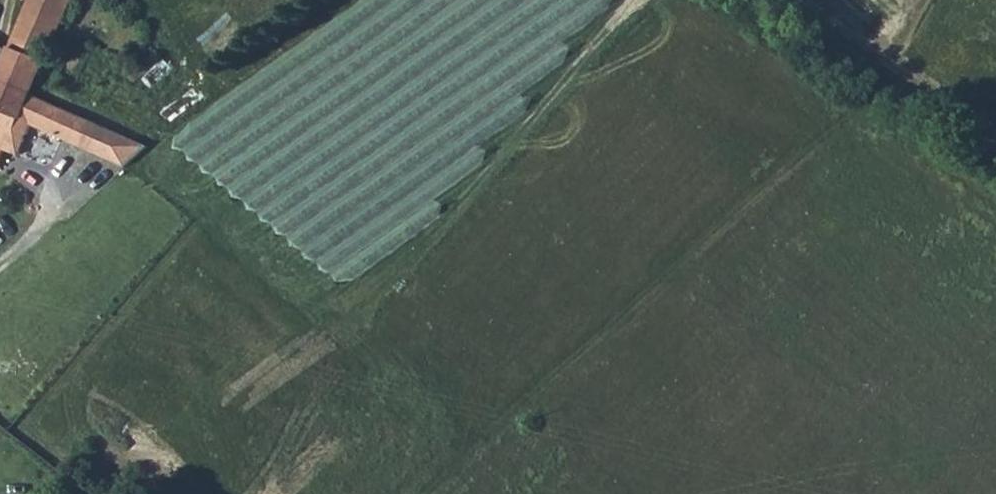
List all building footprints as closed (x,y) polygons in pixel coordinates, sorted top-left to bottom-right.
[(18,93),(22,85),(50,25),(59,27),(70,0),(24,0),(1,49),(0,51),(0,84),(18,93)] [(8,115),(18,93),(0,84),(0,112),(8,115)] [(8,115),(0,112),(0,148),(3,150),(18,120),(111,164),(136,140),(62,104),(22,85),(18,93),(8,115)]
